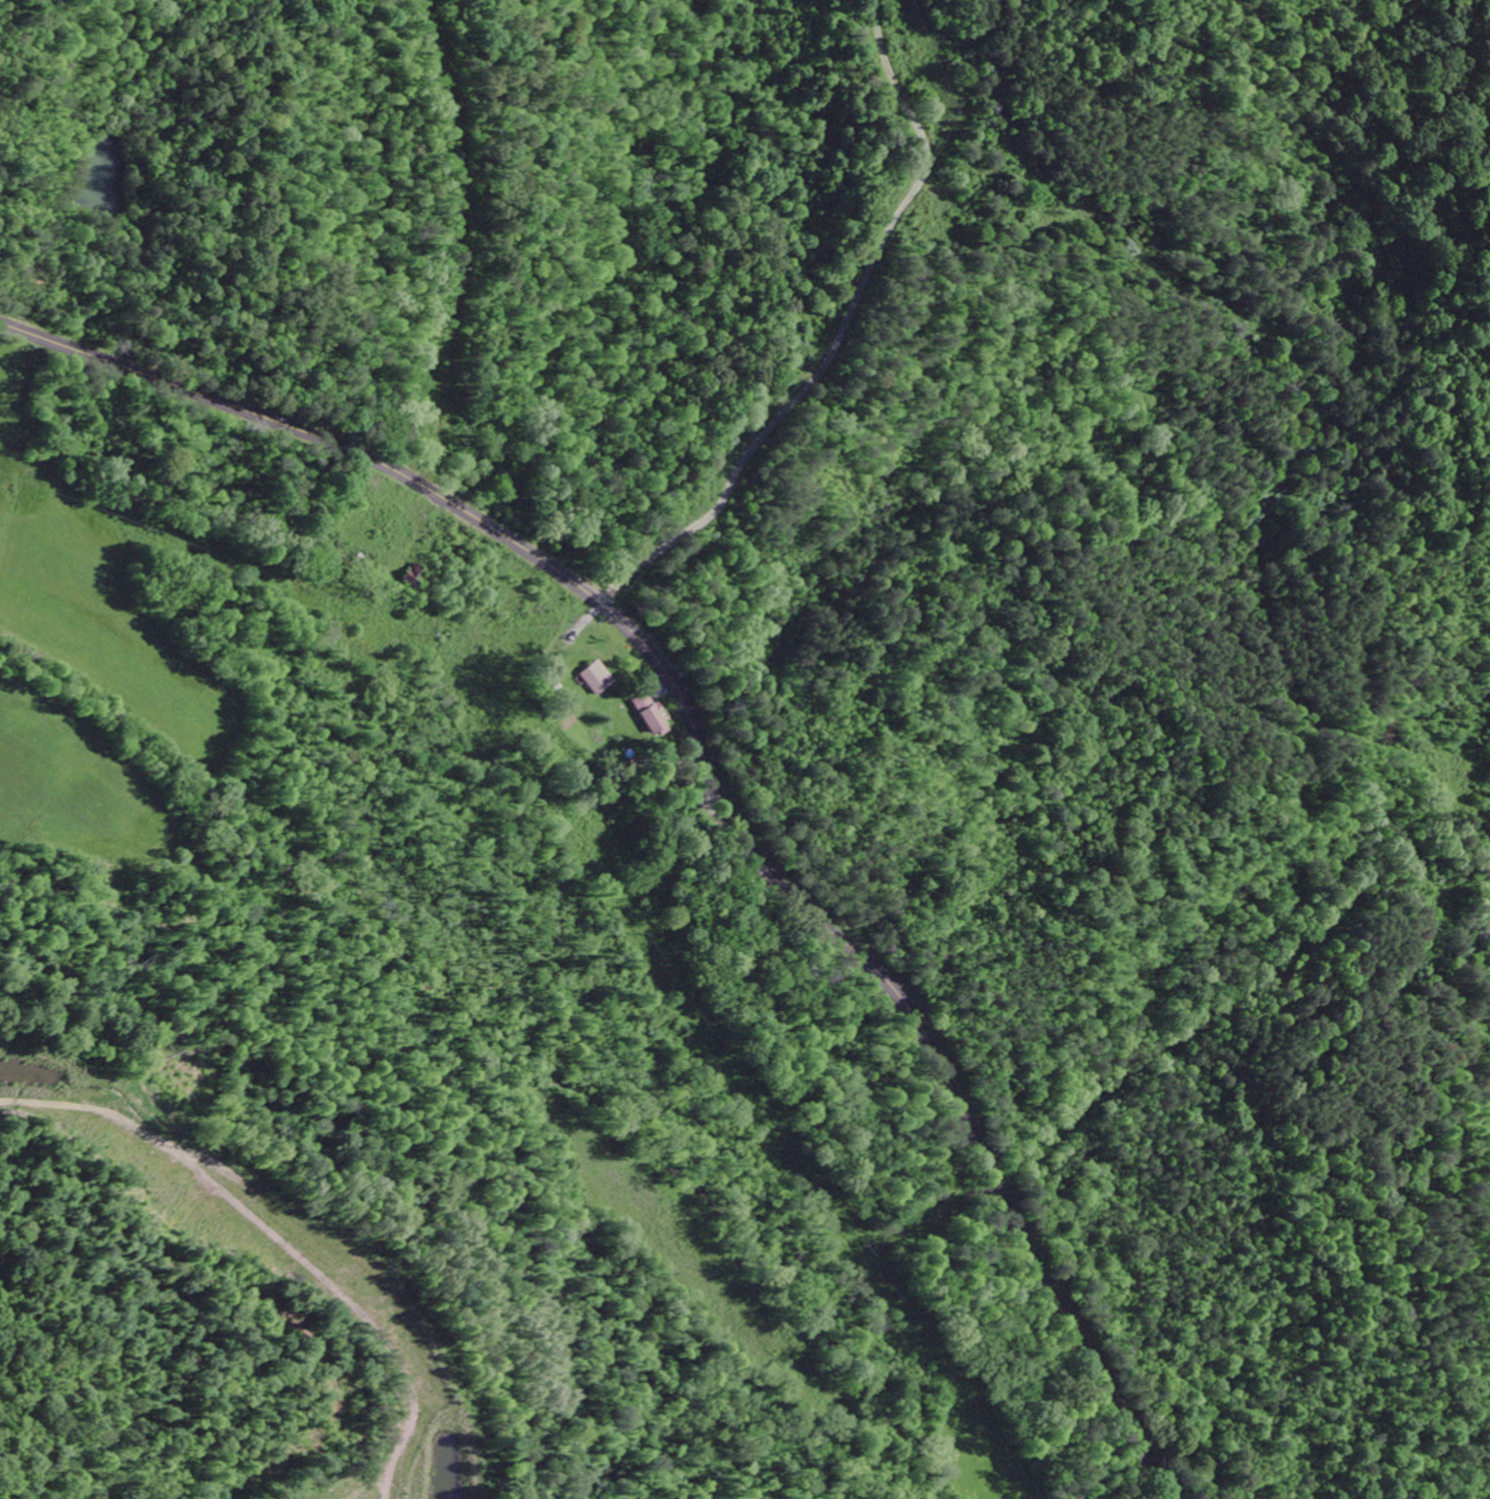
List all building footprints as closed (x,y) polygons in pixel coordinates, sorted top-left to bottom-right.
[(579,674),(597,696),(615,681),(598,659),(579,674)] [(633,697),(650,735),(671,725),(662,706),(655,709),(647,691),(633,697)]
